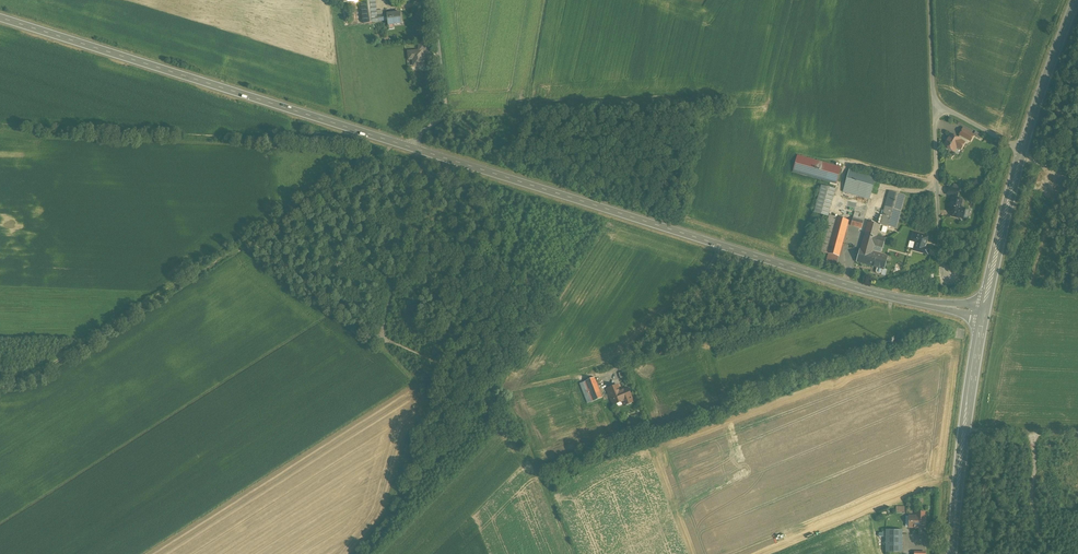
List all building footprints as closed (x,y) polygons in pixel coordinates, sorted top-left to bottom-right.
[(340,5),(364,2),(364,24),(378,22),(377,21),(377,16),(377,0),(340,0),(340,5)] [(405,10),(390,12),(390,15),(377,16),(377,21),(390,22),(391,28),(406,26),(405,10)] [(418,43),(419,51),(419,54),(424,54),(431,53),(430,42),(418,43)] [(419,51),(408,51),(409,64),(413,64),(414,68),(425,67),(424,54),(419,54),(419,51)] [(963,129),(959,135),(970,141),(973,135),(963,129)] [(960,140),(950,135),(944,146),(947,148),(947,149),(952,151),(953,151),(956,146),(959,147),(958,148),(961,149),(964,143),(960,141),(960,140)] [(841,168),(797,156),(793,172),(820,179),(836,184),(841,168)] [(875,177),(849,170),(844,188),(871,195),(875,177)] [(835,190),(822,186),(814,213),(828,216),(835,190)] [(948,187),(947,195),(954,196),(957,197),(958,190),(948,187)] [(871,195),(844,188),(843,192),(869,199),(871,195)] [(905,196),(889,191),(880,224),(896,228),(905,196)] [(952,198),(949,211),(953,212),(952,216),(963,219),(965,209),(960,208),(960,207),(962,200),(952,198)] [(865,215),(854,212),(851,225),(861,228),(865,215)] [(849,220),(829,215),(829,217),(820,251),(829,254),(832,255),(839,257),(849,220)] [(880,225),(868,222),(857,262),(869,265),(872,253),(874,246),(883,248),(885,238),(877,236),(880,225)] [(916,242),(913,250),(928,254),(929,249),(924,247),(927,237),(913,233),(911,241),(916,242)] [(872,253),(869,265),(877,267),(882,269),(883,269),(886,257),(872,253)] [(837,263),(839,257),(832,255),(830,262),(837,263)] [(595,381),(582,386),(589,406),(602,401),(595,381)] [(620,386),(608,390),(615,409),(624,405),(625,408),(633,405),(632,404),(635,403),(630,389),(622,392),(620,386)] [(918,517),(911,516),(911,530),(928,530),(928,513),(918,513),(918,517)] [(904,531),(886,531),(886,553),(903,553),(904,531)]
